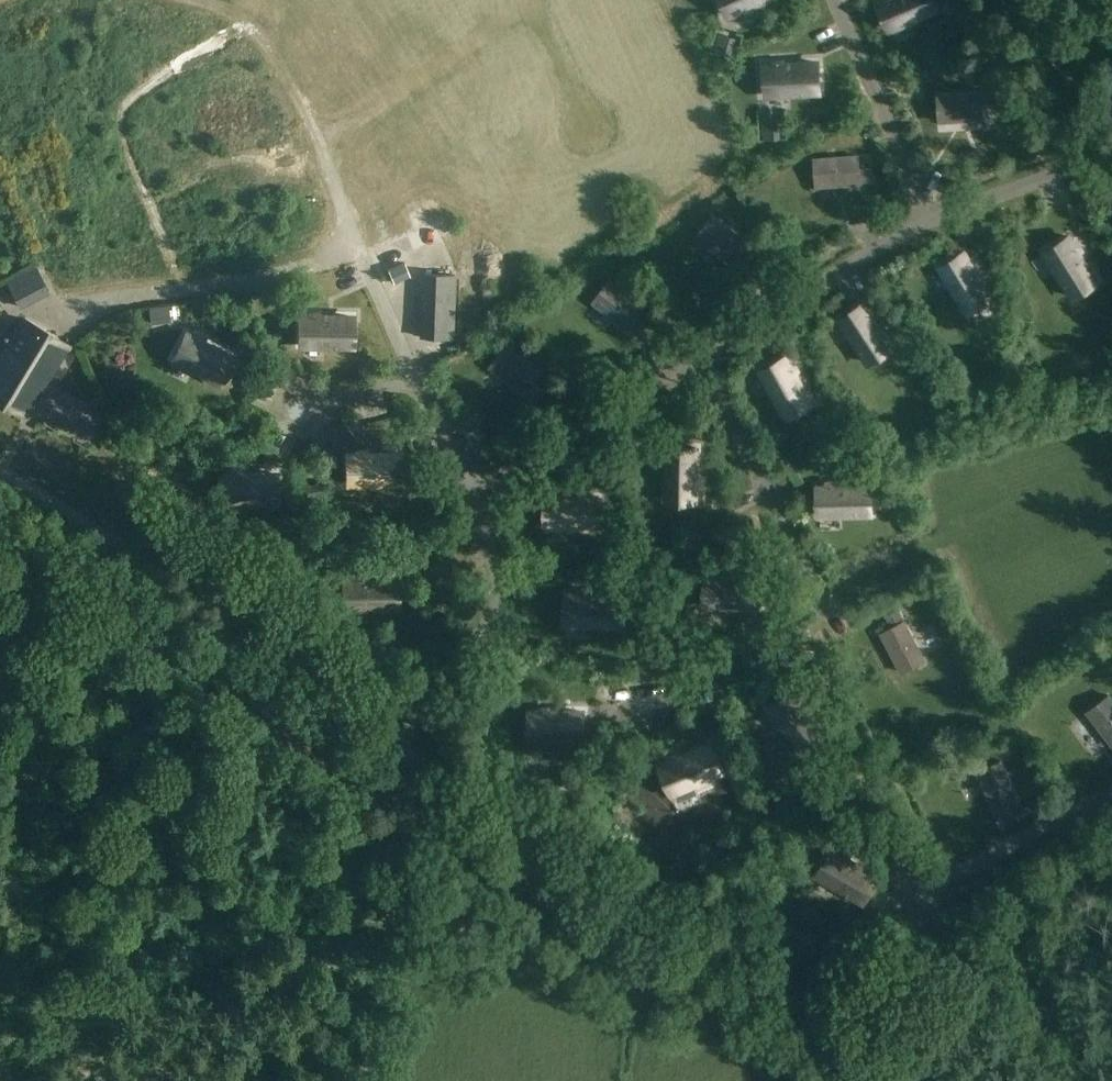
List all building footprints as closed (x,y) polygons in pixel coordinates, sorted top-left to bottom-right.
[(760,0),(722,0),(728,14),(760,0)] [(889,28),(939,6),(936,0),(881,0),(878,1),(889,28)] [(956,32),(942,21),(936,29),(949,40),(956,32)] [(723,38),(718,37),(715,51),(730,55),(732,46),(722,43),(723,38)] [(764,65),(766,93),(820,90),(818,61),(783,63),(783,61),(774,61),(775,64),(764,65)] [(937,92),(939,118),(983,115),(982,90),(937,92)] [(781,137),(779,117),(764,118),(765,138),(781,137)] [(861,184),(859,154),(813,157),(814,187),(861,184)] [(311,180),(298,185),(304,200),(318,195),(311,180)] [(731,266),(749,242),(712,213),(694,238),(731,266)] [(1068,235),(1044,250),(1073,296),(1097,280),(1078,251),(1081,249),(1076,242),(1074,244),(1068,235)] [(969,259),(964,251),(940,265),(968,311),(992,296),(974,266),(976,265),(972,258),(969,259)] [(37,267),(7,282),(19,306),(49,291),(37,267)] [(454,274),(423,273),(421,336),(452,337),(454,274)] [(628,331),(646,307),(609,278),(590,302),(628,331)] [(1111,300),(1111,290),(1105,278),(1074,296),(1086,316),(1111,300)] [(869,310),(863,301),(840,317),(868,362),(892,346),(873,317),(876,315),(871,308),(869,310)] [(300,345),(353,345),(353,317),(318,316),(318,314),(310,314),(310,316),(300,316),(300,345)] [(0,354),(0,396),(28,413),(68,346),(22,318),(0,354)] [(173,358),(221,383),(234,357),(202,341),(203,339),(196,335),(195,337),(186,333),(173,358)] [(524,396),(543,372),(507,343),(488,367),(524,396)] [(811,402),(788,360),(785,355),(761,369),(786,416),(811,402)] [(813,403),(792,428),(804,438),(825,413),(813,403)] [(357,418),(349,420),(351,429),(359,427),(357,418)] [(313,442),(326,459),(356,437),(343,419),(313,442)] [(670,447),(669,500),(698,501),(698,465),(701,465),(701,457),(698,457),(698,447),(670,447)] [(402,481),(401,454),(401,453),(366,454),(365,451),(357,451),(357,454),(347,454),(348,483),(402,481)] [(222,502),(276,502),(276,474),(241,474),(241,471),(233,471),(233,474),(222,474),(222,502)] [(871,484),(846,484),(836,485),(836,482),(827,482),(827,485),(817,485),(818,514),(871,512),(871,484)] [(557,496),(547,496),(546,524),(600,526),(600,497),(565,496),(565,494),(557,493),(557,496)] [(680,524),(703,523),(702,508),(679,509),(680,524)] [(715,573),(715,575),(705,575),(705,604),(758,604),(759,576),(723,576),(723,573),(715,573)] [(397,578),(372,579),(362,579),(362,576),(353,577),(353,579),(343,580),(344,608),(398,607),(397,578)] [(566,622),(620,622),(620,594),(584,594),(584,591),(576,591),(576,594),(566,594),(566,622)] [(900,673),(925,659),(905,619),(879,632),(900,673)] [(942,644),(930,650),(941,673),(953,667),(942,644)] [(789,690),(769,710),(805,748),(826,729),(802,703),(804,701),(798,695),(796,697),(789,690)] [(1085,710),(1111,747),(1111,698),(1108,693),(1085,710)] [(530,711),(530,739),(584,739),(584,711),(548,711),(548,708),(540,708),(540,711),(530,711)] [(1111,756),(1111,754),(1103,738),(1091,745),(1101,762),(1111,756)] [(661,766),(672,792),(721,771),(710,745),(677,758),(676,756),(669,759),(670,762),(661,766)] [(1002,759),(975,771),(994,813),(1021,801),(1002,759)] [(763,795),(749,796),(750,811),(763,810),(763,795)] [(817,873),(864,900),(878,876),(847,858),(849,856),(842,851),(840,854),(831,849),(817,873)]
